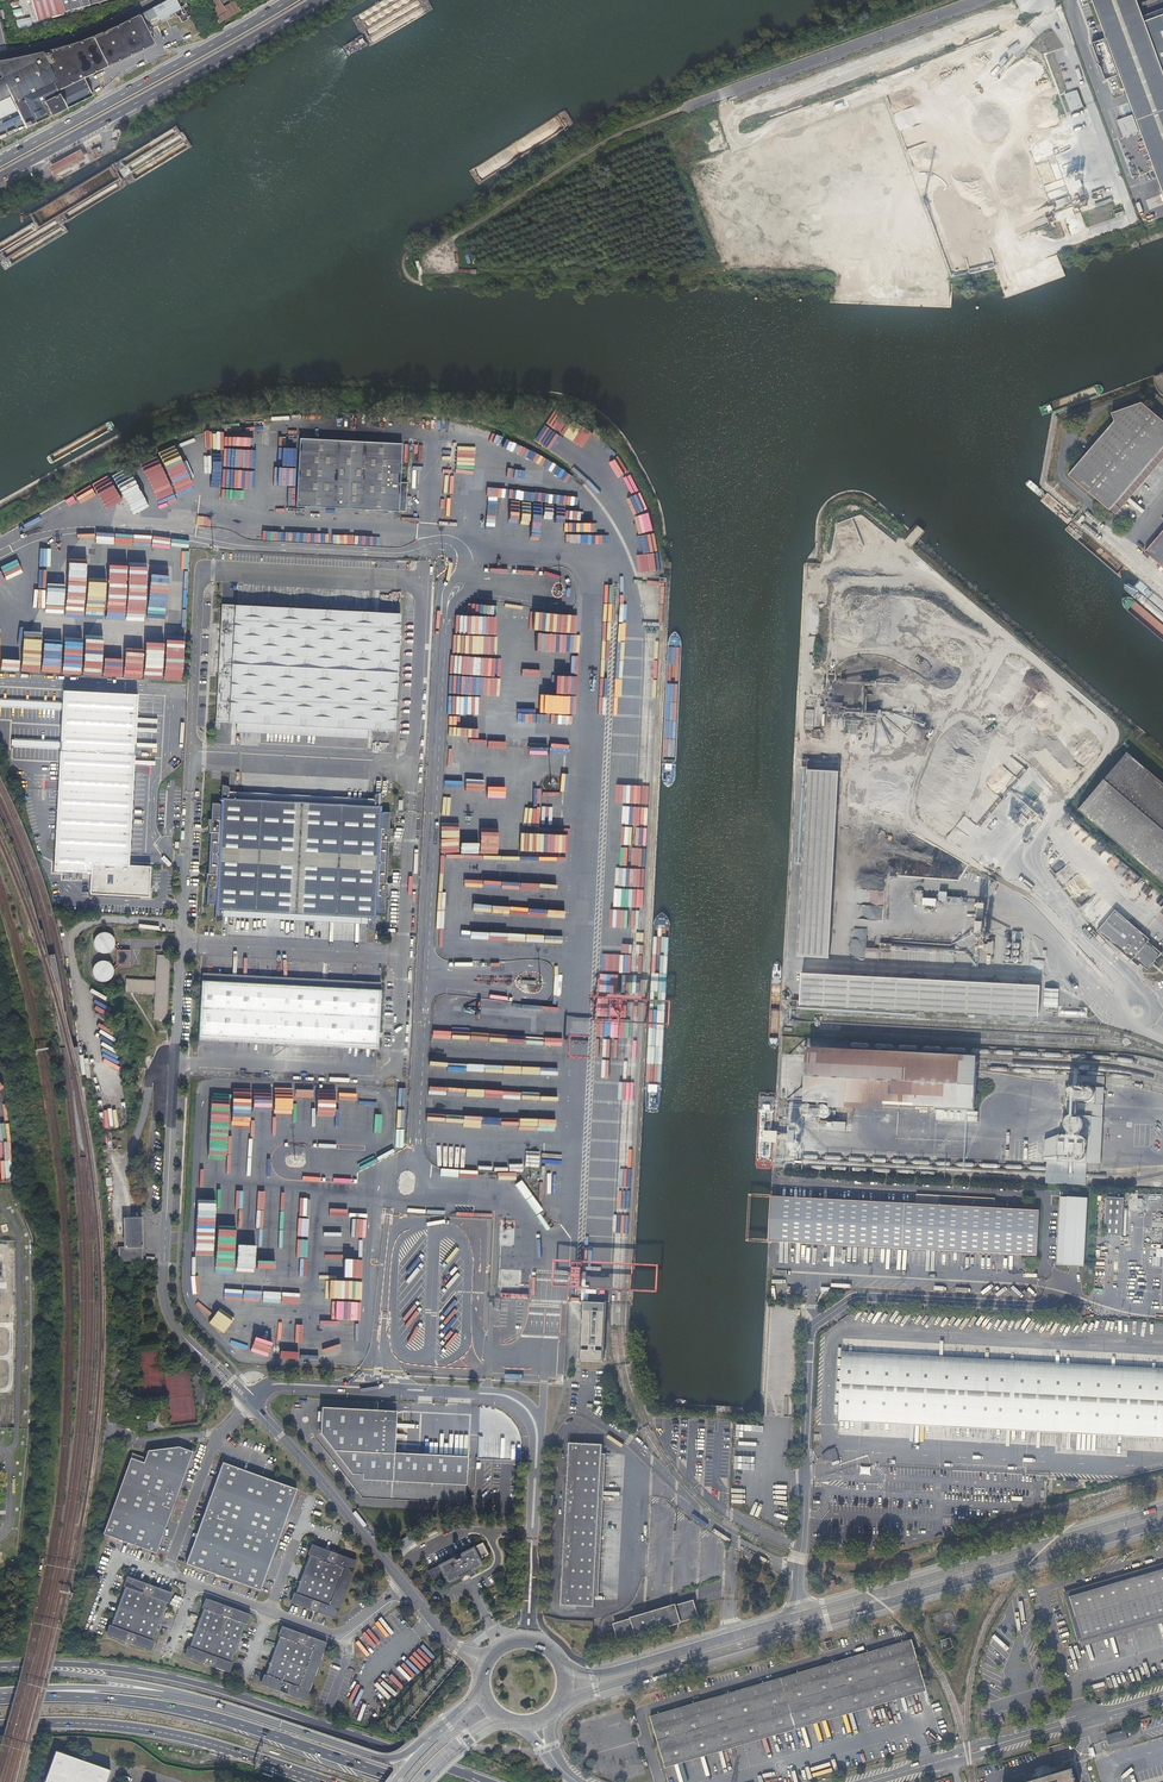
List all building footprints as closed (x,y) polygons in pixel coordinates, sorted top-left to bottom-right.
[(37,21),(51,17),(63,13),(111,0),(31,0),(37,21)] [(151,8),(150,8),(158,20),(180,8),(176,0),(166,0),(151,8)] [(227,5),(222,8),(217,0),(210,0),(208,1),(210,6),(207,7),(215,24),(238,11),(233,2),(227,5)] [(1102,29),(1142,14),(1136,0),(1091,0),(1102,29)] [(1142,15),(1144,21),(1162,14),(1162,7),(1142,15)] [(21,8),(13,9),(14,16),(22,15),(21,8)] [(1102,29),(1147,152),(1149,156),(1162,195),(1162,14),(1144,21),(1142,15),(1142,14),(1102,29)] [(139,15),(130,19),(118,25),(110,29),(80,42),(61,48),(47,52),(15,59),(0,61),(0,79),(9,98),(16,112),(24,129),(33,125),(21,101),(53,85),(56,92),(79,82),(121,61),(155,44),(139,15)] [(27,18),(16,20),(17,28),(28,27),(27,18)] [(999,62),(1005,57),(1001,53),(995,59),(999,62)] [(1036,81),(1038,85),(1048,82),(1046,77),(1036,81)] [(9,98),(0,79),(0,102),(9,98)] [(1065,94),(1071,111),(1084,106),(1078,89),(1065,94)] [(0,102),(0,119),(16,112),(9,98),(0,102)] [(95,159),(104,154),(100,146),(91,151),(95,159)] [(1067,194),(1063,177),(1049,181),(1043,182),(1047,198),(1067,194)] [(1078,188),(1085,186),(1082,179),(1075,181),(1078,188)] [(1073,195),(1055,200),(1057,207),(1068,203),(1069,206),(1087,200),(1083,187),(1072,190),(1073,195)] [(880,231),(889,233),(891,220),(873,217),(869,237),(879,239),(880,231)] [(1034,248),(1032,239),(1014,243),(1016,252),(1034,248)] [(426,263),(422,257),(418,261),(422,266),(426,263)] [(1109,509),(1162,446),(1162,420),(1140,401),(1110,412),(1113,420),(1067,473),(1109,509)] [(403,442),(299,436),(296,506),(405,512),(407,482),(401,482),(403,442)] [(633,439),(627,442),(628,444),(630,443),(637,456),(641,454),(633,439)] [(1109,509),(1114,513),(1162,456),(1162,446),(1109,509)] [(191,479),(188,481),(192,486),(199,481),(191,469),(186,472),(191,479)] [(295,501),(296,484),(263,483),(263,500),(295,501)] [(916,524),(909,531),(918,538),(921,534),(924,531),(916,524)] [(1144,550),(1162,567),(1162,528),(1144,550)] [(918,538),(909,531),(904,537),(913,544),(918,538)] [(913,544),(904,537),(903,538),(912,545),(913,544)] [(68,573),(76,573),(76,575),(85,576),(86,568),(68,567),(68,573)] [(86,615),(102,616),(104,584),(92,583),(92,576),(88,576),(86,615)] [(66,610),(83,610),(83,599),(76,599),(76,603),(70,603),(70,597),(66,597),(66,610)] [(406,617),(226,608),(220,726),(399,736),(406,617)] [(146,643),(144,679),(161,680),(163,644),(146,643)] [(554,691),(565,691),(565,676),(548,676),(548,681),(555,682),(554,691)] [(151,899),(153,869),(132,868),(141,699),(67,694),(67,707),(0,703),(0,710),(66,713),(64,746),(15,743),(15,750),(64,752),(63,769),(63,773),(62,778),(62,783),(62,787),(62,792),(62,796),(61,801),(61,805),(61,810),(61,815),(60,819),(60,824),(60,828),(60,833),(59,837),(58,875),(85,876),(95,877),(95,881),(94,896),(151,899)] [(805,729),(814,729),(814,710),(805,710),(805,729)] [(832,714),(831,725),(839,725),(839,724),(847,725),(847,723),(867,724),(868,713),(842,712),(842,715),(832,714)] [(1162,880),(1162,782),(1127,752),(1079,808),(1162,880)] [(797,954),(829,956),(838,770),(807,769),(804,814),(806,814),(806,821),(804,820),(797,954)] [(232,791),(233,789),(230,787),(228,787),(225,787),(223,804),(214,805),(214,819),(211,819),(211,824),(212,827),(211,833),(212,834),(211,872),(210,874),(210,878),(208,881),(207,887),(210,887),(209,903),(218,904),(217,923),(219,923),(221,922),(223,921),(225,920),(225,917),(370,925),(370,927),(376,930),(377,912),(386,912),(387,896),(390,896),(390,892),(389,890),(389,886),(390,883),(388,881),(391,842),(392,840),(392,837),(393,835),(394,832),(394,829),(391,828),(391,813),(383,813),(384,794),(381,794),(379,795),(378,796),(376,797),(376,799),(232,791)] [(1122,876),(1129,870),(1122,862),(1115,868),(1122,876)] [(567,891),(567,883),(531,882),(531,889),(567,891)] [(985,907),(977,907),(976,932),(983,933),(985,907)] [(1115,909),(1098,930),(1138,966),(1140,963),(1147,969),(1150,965),(1151,966),(1155,962),(1154,961),(1162,952),(1148,941),(1150,939),(1115,909)] [(524,934),(544,933),(544,928),(544,915),(524,915),(524,934)] [(1023,930),(1012,930),(1012,937),(1023,938),(1023,930)] [(116,944),(116,940),(115,939),(114,937),(112,935),(110,934),(109,934),(107,933),(106,933),(104,933),(102,933),(99,935),(98,936),(97,937),(96,939),(95,941),(95,943),(95,945),(95,947),(97,949),(98,951),(99,952),(101,953),(104,954),(106,954),(109,954),(111,953),(113,951),(114,950),(115,948),(118,951),(117,966),(114,969),(113,967),(112,965),(110,963),(109,962),(107,962),(105,961),(103,961),(101,962),(99,962),(98,963),(96,964),(95,966),(94,967),(94,969),(93,972),(94,974),(94,977),(96,979),(97,980),(100,982),(101,982),(104,983),(106,982),(108,982),(109,981),(111,980),(112,979),(113,978),(114,976),(114,974),(115,972),(121,966),(131,966),(131,951),(122,951),(116,944)] [(1040,940),(1041,941),(1049,946),(1052,942),(1044,935),(1040,940)] [(950,948),(891,944),(891,948),(950,952),(950,948)] [(155,981),(125,980),(125,994),(155,996),(153,1020),(166,1021),(169,956),(157,955),(155,981)] [(974,1013),(1038,1016),(1039,984),(802,971),(800,1004),(827,1005),(827,1004),(838,1005),(838,1006),(968,1013),(974,1013)] [(203,975),(202,982),(381,991),(381,984),(203,975)] [(202,982),(200,1037),(378,1046),(381,991),(202,982)] [(1043,1006),(1057,1006),(1058,988),(1044,987),(1043,1006)] [(378,1046),(200,1037),(200,1039),(378,1048),(378,1046)] [(777,1097),(779,1052),(767,1051),(764,1097),(777,1097)] [(807,1053),(779,1052),(777,1097),(804,1099),(807,1053)] [(807,1053),(804,1099),(804,1106),(806,1106),(807,1106),(807,1105),(808,1105),(809,1106),(810,1106),(823,1107),(824,1107),(825,1106),(826,1106),(827,1107),(828,1107),(839,1108),(936,1108),(975,1109),(977,1067),(977,1061),(807,1053)] [(1066,1084),(1104,1086),(1105,1080),(1105,1077),(1067,1075),(1066,1078),(1066,1084)] [(1104,1086),(1066,1084),(1065,1102),(1067,1133),(1060,1134),(1045,1139),(1043,1160),(1048,1160),(1084,1162),(1100,1163),(1101,1163),(1102,1142),(1104,1086)] [(232,1088),(230,1130),(248,1131),(250,1089),(232,1088)] [(271,1103),(272,1093),(266,1093),(266,1091),(254,1091),(253,1106),(266,1107),(266,1103),(271,1103)] [(318,1093),(318,1110),(336,1109),(336,1097),(323,1097),(323,1093),(318,1093)] [(340,1094),(339,1114),(358,1115),(358,1114),(377,1115),(378,1101),(371,1101),(372,1098),(357,1098),(357,1095),(340,1094)] [(296,1099),(296,1119),(314,1120),(314,1100),(296,1099)] [(806,1106),(805,1106),(804,1107),(804,1108),(803,1109),(803,1110),(803,1111),(804,1113),(805,1114),(807,1115),(809,1115),(810,1114),(811,1114),(812,1113),(812,1112),(813,1111),(813,1110),(812,1109),(812,1108),(812,1107),(810,1106),(809,1106),(808,1105),(807,1105),(807,1106),(806,1106)] [(829,1108),(828,1107),(827,1107),(826,1106),(825,1106),(824,1107),(823,1107),(822,1107),(822,1108),(821,1109),(821,1110),(820,1110),(820,1111),(820,1112),(821,1113),(821,1114),(822,1115),(823,1116),(824,1116),(826,1116),(827,1116),(828,1115),(829,1114),(830,1113),(830,1112),(830,1111),(830,1110),(830,1109),(829,1108)] [(937,1109),(936,1119),(978,1121),(978,1111),(937,1109)] [(846,1122),(819,1120),(819,1129),(846,1130),(846,1122)] [(792,1132),(793,1133),(794,1134),(795,1134),(796,1134),(797,1134),(798,1133),(799,1132),(800,1131),(800,1129),(800,1128),(800,1127),(799,1126),(797,1125),(796,1124),(794,1125),(793,1125),(792,1126),(791,1127),(791,1129),(791,1131),(792,1132)] [(763,1141),(775,1142),(775,1130),(763,1130),(763,1141)] [(794,1140),(793,1140),(792,1141),(791,1142),(790,1143),(790,1145),(790,1146),(791,1148),(792,1149),(794,1149),(796,1149),(797,1149),(798,1148),(799,1147),(799,1146),(799,1144),(799,1142),(798,1141),(796,1140),(795,1140),(794,1140)] [(1084,1162),(1048,1160),(1046,1180),(1084,1182),(1086,1170),(1099,1170),(1100,1163),(1084,1162)] [(304,1209),(315,1210),(318,1187),(301,1185),(297,1213),(303,1213),(304,1209)] [(938,1204),(995,1207),(995,1197),(939,1194),(938,1204)] [(769,1240),(782,1241),(784,1196),(771,1195),(769,1240)] [(784,1196),(782,1241),(1037,1254),(1040,1209),(995,1207),(938,1204),(784,1196)] [(1085,1265),(1088,1197),(1061,1196),(1058,1264),(1085,1265)] [(1124,1197),(1107,1196),(1105,1234),(1122,1235),(1124,1197)] [(120,1261),(129,1261),(143,1262),(142,1220),(124,1220),(124,1249),(120,1250),(120,1261)] [(294,1242),(293,1256),(315,1257),(316,1243),(294,1242)] [(344,1255),(318,1255),(318,1276),(345,1276),(344,1255)] [(357,1297),(358,1280),(344,1279),(343,1297),(357,1297)] [(588,1326),(584,1325),(582,1361),(603,1362),(605,1327),(602,1326),(602,1322),(605,1322),(606,1305),(585,1304),(584,1321),(588,1321),(588,1326)] [(843,1351),(843,1355),(1162,1372),(1162,1368),(843,1351)] [(843,1355),(842,1370),(839,1416),(1162,1433),(1162,1372),(843,1355)] [(349,1456),(351,1412),(322,1411),(321,1436),(341,1463),(349,1456)] [(497,1460),(513,1461),(515,1424),(512,1424),(513,1419),(515,1417),(511,1412),(508,1414),(504,1414),(503,1412),(481,1411),(480,1422),(499,1423),(504,1428),(503,1442),(499,1442),(499,1458),(497,1458),(497,1460)] [(382,1414),(351,1412),(349,1456),(341,1463),(362,1490),(412,1492),(414,1456),(395,1455),(396,1430),(392,1429),(393,1419),(382,1418),(382,1414)] [(397,1415),(382,1414),(382,1418),(393,1419),(392,1429),(396,1430),(397,1415)] [(1162,1437),(1162,1433),(839,1416),(839,1420),(1162,1437)] [(569,1443),(564,1539),(598,1541),(602,1454),(603,1444),(569,1443)] [(144,1463),(132,1458),(104,1531),(108,1533),(107,1535),(123,1541),(124,1538),(130,1540),(129,1543),(153,1552),(155,1548),(157,1549),(162,1536),(159,1535),(165,1519),(168,1520),(173,1507),(171,1506),(174,1498),(176,1499),(181,1486),(178,1485),(184,1469),(187,1470),(192,1457),(190,1456),(191,1452),(180,1447),(149,1451),(144,1463)] [(840,1458),(837,1448),(829,1450),(824,1455),(825,1460),(831,1461),(840,1458)] [(598,1541),(601,1541),(606,1454),(602,1454),(598,1541)] [(469,1460),(414,1456),(412,1492),(467,1495),(469,1460)] [(223,1469),(221,1468),(216,1481),(219,1482),(213,1498),(210,1497),(205,1510),(207,1511),(204,1519),(202,1518),(197,1531),(200,1532),(194,1548),(191,1547),(186,1560),(188,1561),(187,1565),(209,1573),(210,1571),(215,1572),(214,1575),(230,1581),(231,1579),(234,1581),(233,1583),(256,1591),(258,1587),(260,1588),(265,1575),(262,1574),(268,1558),(271,1559),(276,1546),(274,1545),(277,1537),(279,1538),(284,1525),(281,1524),(287,1508),(290,1509),(295,1496),(293,1495),(294,1491),(271,1482),(271,1484),(267,1483),(268,1481),(252,1475),(251,1478),(246,1476),(247,1473),(225,1464),(223,1469)] [(861,1466),(861,1474),(870,1475),(871,1467),(861,1466)] [(187,1470),(184,1469),(178,1485),(181,1486),(187,1470)] [(219,1482),(216,1481),(210,1497),(213,1498),(219,1482)] [(363,1501),(411,1503),(412,1492),(362,1490),(363,1501)] [(411,1503),(435,1505),(439,1501),(471,1502),(467,1495),(412,1492),(411,1503)] [(290,1509),(287,1508),(281,1524),(284,1525),(290,1509)] [(168,1520),(165,1519),(159,1535),(162,1536),(168,1520)] [(200,1532),(197,1531),(191,1547),(194,1548),(200,1532)] [(395,1545),(401,1553),(415,1542),(409,1534),(395,1545)] [(598,1541),(564,1539),(561,1605),(594,1607),(595,1597),(598,1541)] [(448,1584),(461,1577),(469,1574),(483,1566),(480,1559),(489,1554),(483,1543),(429,1571),(435,1582),(444,1578),(448,1584)] [(309,1554),(295,1593),(293,1592),(289,1602),(334,1618),(355,1560),(310,1544),(307,1553),(309,1554)] [(271,1559),(268,1558),(262,1574),(265,1575),(271,1559)] [(1064,1592),(1065,1594),(1069,1593),(1069,1592),(1113,1579),(1113,1578),(1122,1576),(1162,1565),(1161,1564),(1162,1563),(1064,1592)] [(1161,1564),(1162,1565),(1122,1576),(1113,1578),(1113,1579),(1069,1592),(1069,1593),(1065,1594),(1079,1642),(1162,1617),(1162,1563),(1161,1564)] [(126,1576),(122,1585),(123,1586),(109,1625),(108,1624),(105,1634),(150,1650),(153,1641),(152,1640),(166,1601),(167,1602),(171,1592),(126,1576)] [(202,1608),(188,1646),(187,1646),(183,1656),(228,1672),(231,1662),(230,1662),(244,1623),(246,1623),(249,1614),(204,1597),(201,1607),(202,1608)] [(694,1600),(614,1624),(618,1641),(699,1617),(694,1600)] [(930,1614),(937,1638),(961,1631),(953,1607),(930,1614)] [(1079,1642),(1080,1646),(1162,1622),(1162,1617),(1079,1642)] [(278,1635),(264,1674),(263,1674),(259,1683),(304,1700),(325,1642),(280,1625),(277,1635),(278,1635)] [(941,1639),(944,1649),(954,1646),(951,1637),(941,1639)] [(912,1638),(650,1715),(665,1763),(926,1686),(912,1638)] [(926,1686),(665,1763),(666,1767),(927,1690),(926,1686)] [(1125,1728),(1107,1734),(1109,1743),(1128,1738),(1125,1728)] [(1069,1741),(1061,1744),(1063,1751),(1072,1748),(1069,1741)] [(56,1751),(45,1781),(107,1781),(111,1770),(56,1751)] [(1075,1780),(1076,1776),(1074,1776),(1072,1768),(1023,1781),(1076,1781),(1075,1780)]
